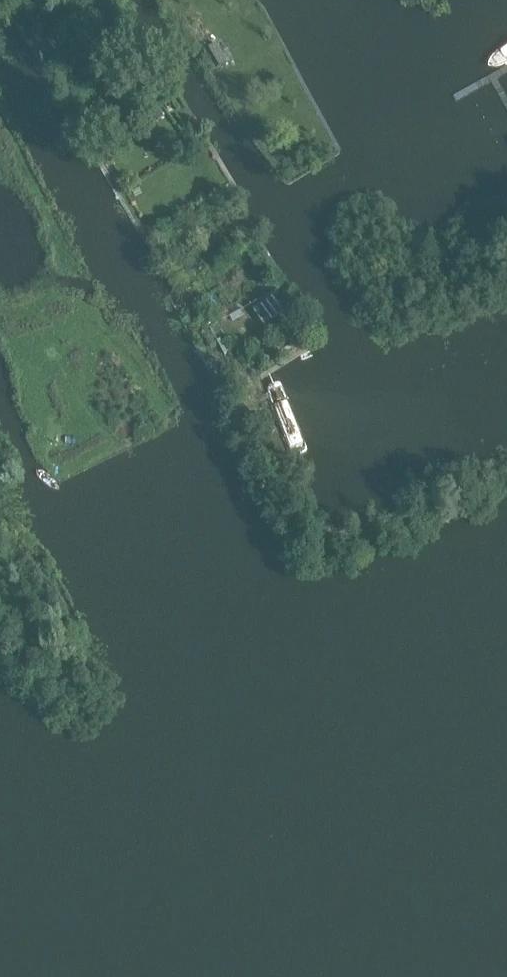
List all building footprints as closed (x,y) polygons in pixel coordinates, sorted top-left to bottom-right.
[(228,63),(218,44),(210,48),(221,67),(228,63)] [(152,126),(165,118),(161,111),(147,119),(152,126)] [(202,271),(200,266),(192,270),(194,275),(202,271)] [(273,321),(289,309),(278,293),(261,305),(273,321)]
